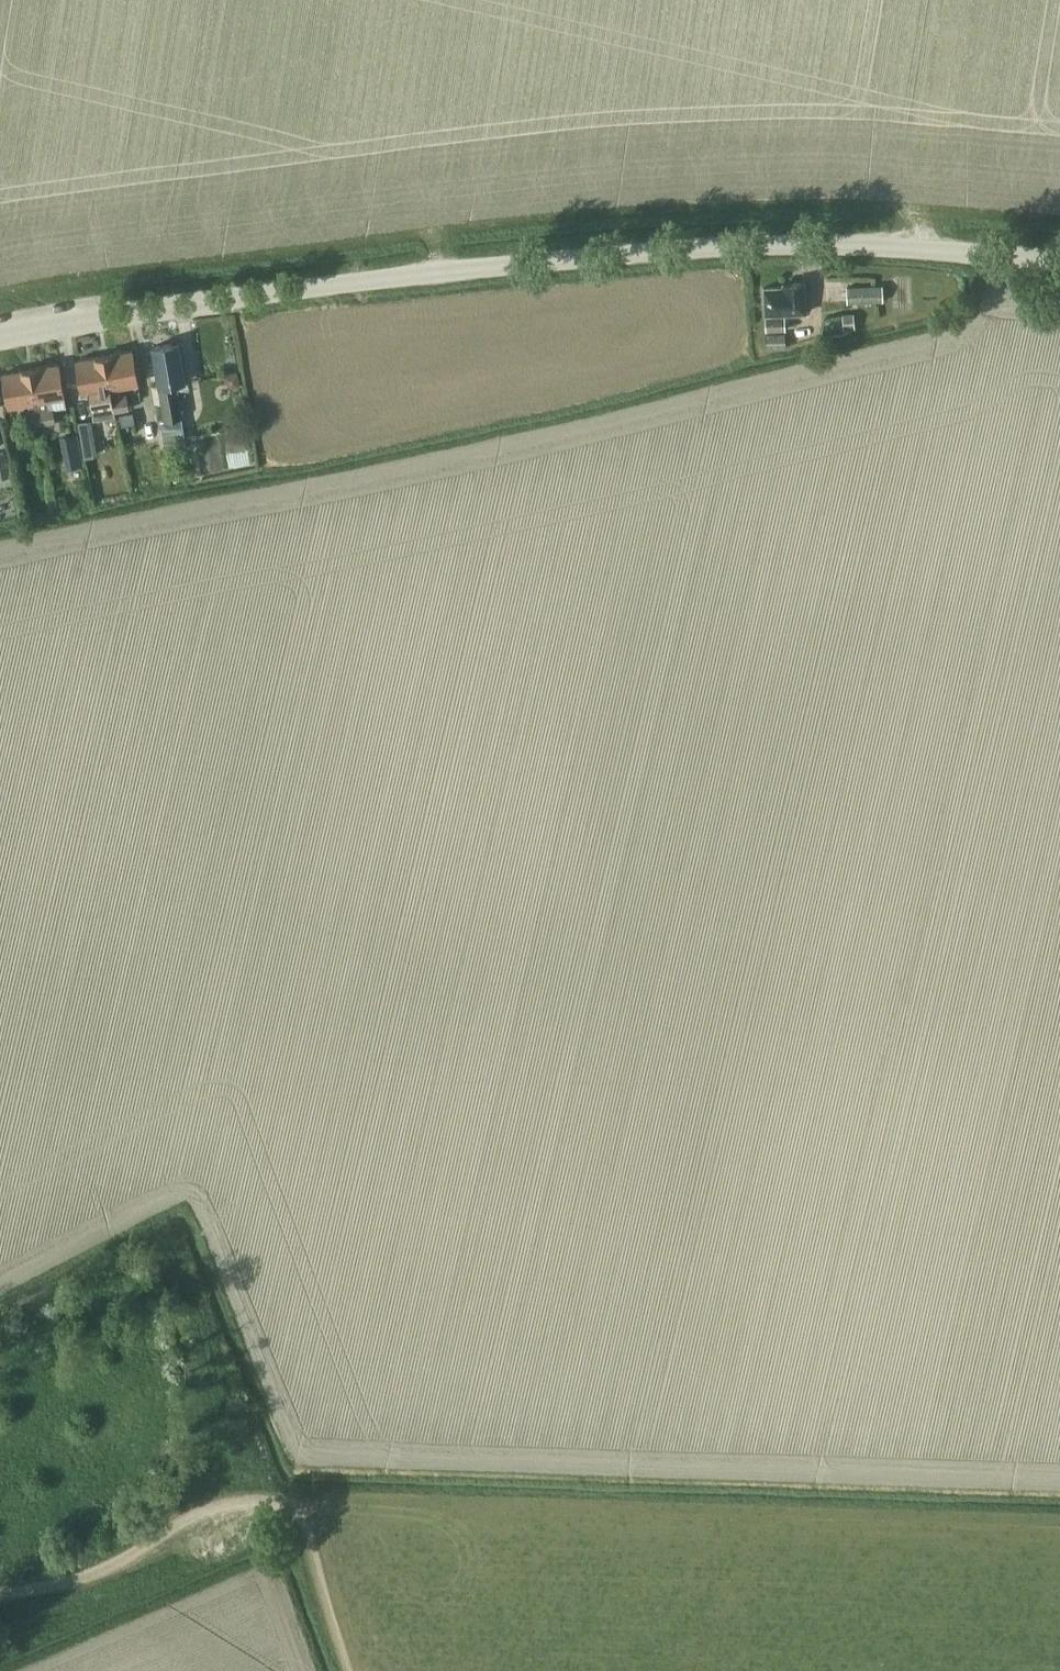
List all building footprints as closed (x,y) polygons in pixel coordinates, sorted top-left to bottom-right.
[(785,312),(806,311),(805,281),(783,282),(783,285),(763,286),(764,313),(765,313),(766,329),(785,328),(785,312)] [(883,300),(882,283),(846,285),(847,302),(883,300)] [(843,328),(854,327),(853,312),(841,313),(843,328)] [(785,346),(784,331),(764,332),(764,347),(785,346)] [(152,345),(164,419),(160,419),(165,448),(186,444),(181,416),(182,416),(176,381),(185,380),(179,340),(152,345)] [(132,348),(104,353),(115,415),(114,409),(129,407),(126,393),(118,394),(117,385),(138,381),(132,348)] [(93,419),(115,415),(104,353),(76,358),(81,392),(88,390),(93,419)] [(59,361),(30,366),(40,422),(55,420),(54,410),(67,407),(66,399),(65,395),(59,361)] [(40,422),(30,366),(2,371),(8,405),(29,401),(31,410),(22,411),(25,425),(40,422)] [(240,385),(238,371),(223,373),(225,382),(231,387),(240,385)] [(121,424),(134,421),(132,411),(119,413),(121,424)] [(91,418),(78,420),(81,438),(94,436),(91,418)] [(248,465),(242,429),(200,436),(205,471),(248,465)] [(61,436),(67,465),(83,462),(78,433),(61,436)] [(11,473),(7,450),(0,451),(0,475),(11,473)]
